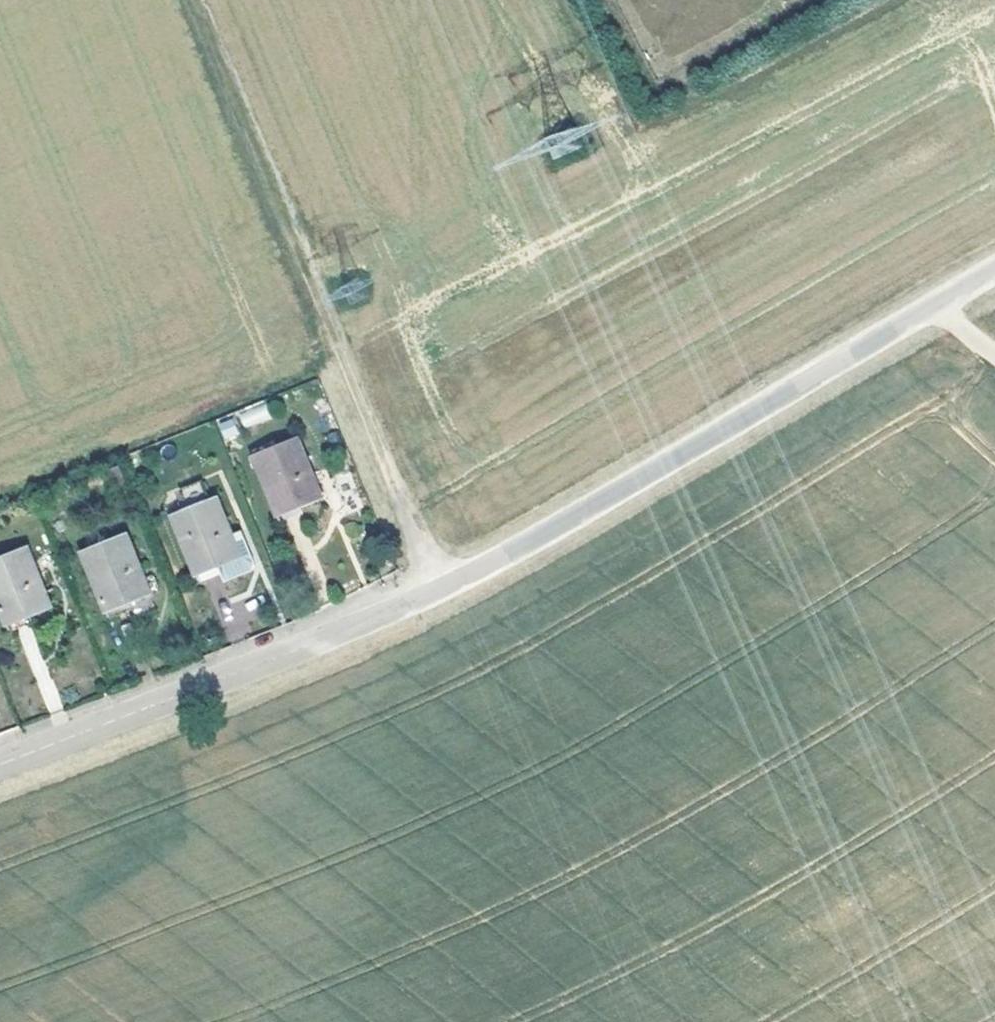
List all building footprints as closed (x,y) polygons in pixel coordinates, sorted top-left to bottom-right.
[(244,428),(271,418),(264,401),(237,412),(244,428)] [(297,438),(252,456),(277,517),(300,508),(305,521),(332,510),(334,504),(324,478),(316,482),(313,476),(297,438)] [(196,576),(236,561),(226,538),(232,536),(217,498),(172,516),(196,576)] [(107,613),(146,598),(136,574),(142,572),(127,534),(82,552),(107,613)] [(226,538),(236,561),(241,559),(232,536),(226,538)] [(47,611),(38,589),(43,587),(27,547),(0,558),(0,611),(6,626),(47,611)] [(136,574),(146,598),(152,595),(142,572),(136,574)] [(38,589),(47,611),(52,608),(43,587),(38,589)]
